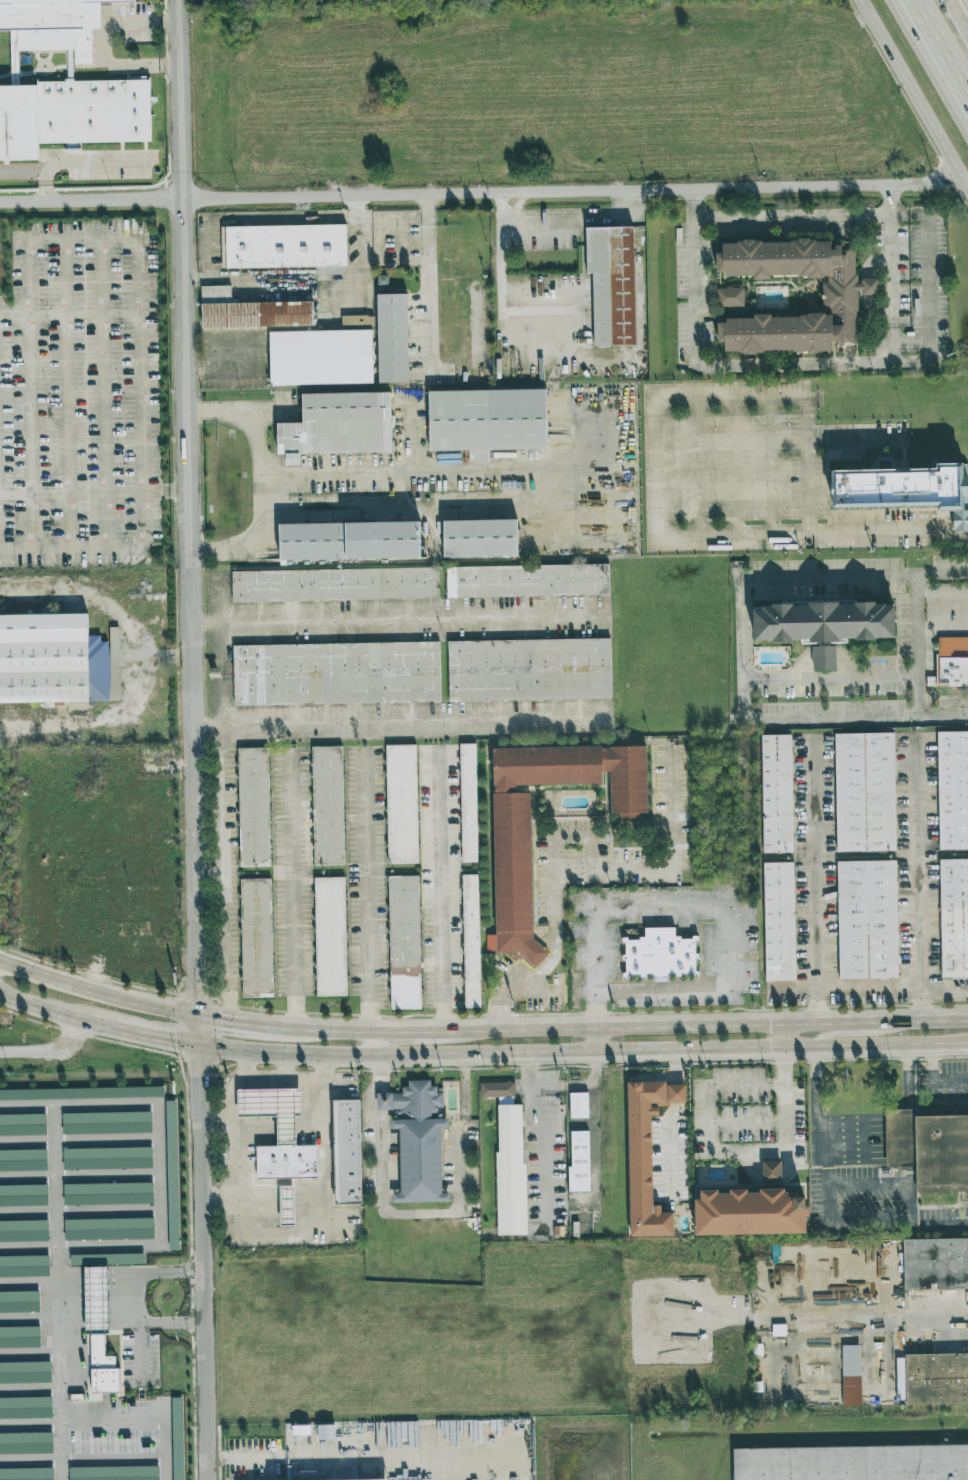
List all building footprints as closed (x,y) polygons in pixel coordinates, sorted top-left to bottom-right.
[(14,29),(0,29),(0,0),(102,0),(103,27),(94,27),(94,60),(75,60),(75,48),(16,48),(14,29)] [(41,159),(0,160),(0,83),(151,81),(153,140),(41,144),(41,159)] [(345,266),(345,224),(223,226),(223,268),(345,266)] [(633,226),(584,227),(585,274),(592,274),(593,345),(634,345),(633,226)] [(822,277),(822,316),(718,316),(718,344),(723,344),(723,352),(834,352),(834,341),(856,341),(856,293),(877,293),(877,277),(853,277),(853,242),(720,242),(720,253),(716,253),(716,277),(822,277)] [(201,327),(312,326),(312,301),(230,302),(230,286),(200,286),(201,327)] [(744,306),(743,288),(717,289),(717,307),(744,306)] [(377,294),(377,382),(407,382),(406,293),(377,294)] [(374,325),(374,316),(342,316),(342,326),(374,325)] [(268,331),(269,385),(371,383),(371,330),(268,331)] [(427,390),(428,450),(469,450),(469,461),(488,461),(488,449),(546,448),(545,389),(427,390)] [(390,392),(301,393),(301,423),(275,423),(276,454),(285,454),(285,465),(299,465),(298,453),(390,452),(390,392)] [(953,507),(953,530),(967,529),(967,511),(966,467),(832,467),(832,507),(953,507)] [(516,556),(516,519),(443,519),(443,556),(516,556)] [(278,523),(279,560),(420,558),(420,522),(278,523)] [(447,571),(609,568),(610,598),(447,601),(447,571)] [(231,577),(437,573),(439,603),(232,605),(231,577)] [(894,602),(753,603),(753,641),(894,639),(894,602)] [(91,705),(0,705),(0,614),(91,614),(91,705)] [(448,645),(611,643),(611,702),(449,705),(448,645)] [(233,648),(439,644),(442,706),(233,710),(233,648)] [(935,654),(935,686),(967,686),(967,653),(935,654)] [(938,736),(967,735),(967,854),(940,855),(938,736)] [(836,738),(895,738),(895,855),(837,856),(836,738)] [(762,740),(792,739),(795,856),(765,857),(762,740)] [(385,745),(386,863),(417,863),(415,745),(385,745)] [(474,745),(459,745),(460,862),(475,862),(474,745)] [(343,865),(342,746),(311,746),(312,865),(343,865)] [(237,748),(238,867),(269,867),(267,748),(237,748)] [(492,752),(651,749),(653,825),(608,826),(607,790),(531,791),(534,942),(548,956),(535,970),(523,958),(515,965),(507,956),(502,961),(496,959),(492,752)] [(643,835),(612,837),(613,849),(644,846),(643,835)] [(940,865),(967,864),(967,982),(942,983),(940,865)] [(837,866),(897,865),(899,984),(839,985),(837,866)] [(764,867),(794,867),(797,985),(767,986),(764,867)] [(461,875),(463,1009),(479,1009),(477,875),(461,875)] [(419,1008),(418,876),(388,876),(389,1008),(419,1008)] [(345,996),(344,878),(314,878),(315,996),(345,996)] [(270,879),(239,879),(241,998),(271,997),(270,879)] [(622,940),(623,977),(697,976),(696,938),(674,938),(674,928),(642,928),(643,939),(622,940)] [(399,1129),(400,1194),(392,1194),(392,1203),(449,1202),(449,1193),(440,1193),(440,1128),(447,1128),(447,1119),(440,1119),(440,1089),(430,1089),(430,1082),(401,1082),(401,1093),(376,1093),(376,1110),(397,1110),(397,1120),(390,1120),(390,1129),(399,1129)] [(514,1082),(480,1082),(480,1097),(514,1097),(514,1082)] [(629,1237),(672,1236),(672,1213),(660,1214),(659,1208),(652,1208),(650,1116),(657,1116),(657,1104),(682,1103),(681,1083),(674,1083),(627,1084),(629,1237)] [(164,1096),(164,1086),(0,1090),(0,1100),(164,1096)] [(256,1178),(316,1178),(316,1146),(298,1146),(297,1132),(297,1089),(236,1089),(236,1117),(275,1116),(275,1133),(276,1146),(255,1146),(256,1178)] [(587,1093),(568,1093),(568,1119),(587,1119),(587,1093)] [(359,1099),(332,1100),(333,1204),(360,1203),(359,1099)] [(169,1249),(179,1249),(176,1100),(165,1100),(169,1249)] [(496,1235),(523,1235),(523,1105),(495,1105),(496,1235)] [(967,1191),(967,1108),(884,1110),(884,1170),(913,1169),(914,1192),(967,1191)] [(62,1113),(62,1134),(152,1132),(151,1112),(62,1113)] [(46,1135),(46,1113),(0,1114),(0,1136),(46,1135)] [(569,1192),(588,1191),(588,1131),(569,1131),(569,1192)] [(152,1168),(152,1146),(63,1149),(63,1170),(152,1168)] [(47,1170),(47,1149),(0,1150),(0,1171),(47,1170)] [(695,1236),(807,1234),(806,1198),(791,1198),(790,1190),(780,1190),(780,1161),(761,1161),(761,1183),(775,1183),(776,1190),(700,1191),(700,1200),(695,1200),(695,1236)] [(64,1205),(153,1204),(153,1182),(63,1184),(64,1205)] [(48,1205),(48,1184),(0,1185),(0,1206),(48,1205)] [(279,1226),(294,1226),(294,1187),(279,1187),(279,1226)] [(154,1239),(154,1218),(64,1219),(65,1240),(154,1239)] [(48,1220),(0,1221),(0,1242),(49,1241),(48,1220)] [(902,1290),(967,1289),(967,1238),(902,1239),(902,1290)] [(109,1264),(144,1264),(144,1254),(70,1254),(70,1266),(85,1266),(87,1380),(91,1380),(92,1393),(120,1393),(120,1367),(116,1367),(116,1356),(105,1356),(105,1331),(110,1331),(109,1264)] [(49,1276),(49,1255),(0,1256),(0,1277),(49,1276)] [(39,1312),(39,1291),(0,1292),(0,1313),(39,1312)] [(772,1336),(786,1336),(786,1325),(772,1324),(772,1336)] [(40,1348),(40,1326),(0,1327),(0,1348),(40,1348)] [(843,1406),(861,1406),(860,1345),(841,1346),(843,1406)] [(895,1354),(895,1405),(967,1404),(967,1353),(895,1354)] [(51,1362),(0,1363),(0,1384),(51,1384),(51,1362)] [(52,1419),(52,1398),(0,1399),(0,1420),(52,1419)] [(53,1454),(53,1433),(0,1434),(0,1455),(53,1454)] [(733,1479),(967,1479),(967,1445),(733,1448),(733,1479)] [(69,1479),(159,1479),(158,1467),(69,1468),(69,1479)] [(54,1469),(0,1470),(0,1479),(54,1479),(54,1469)]
